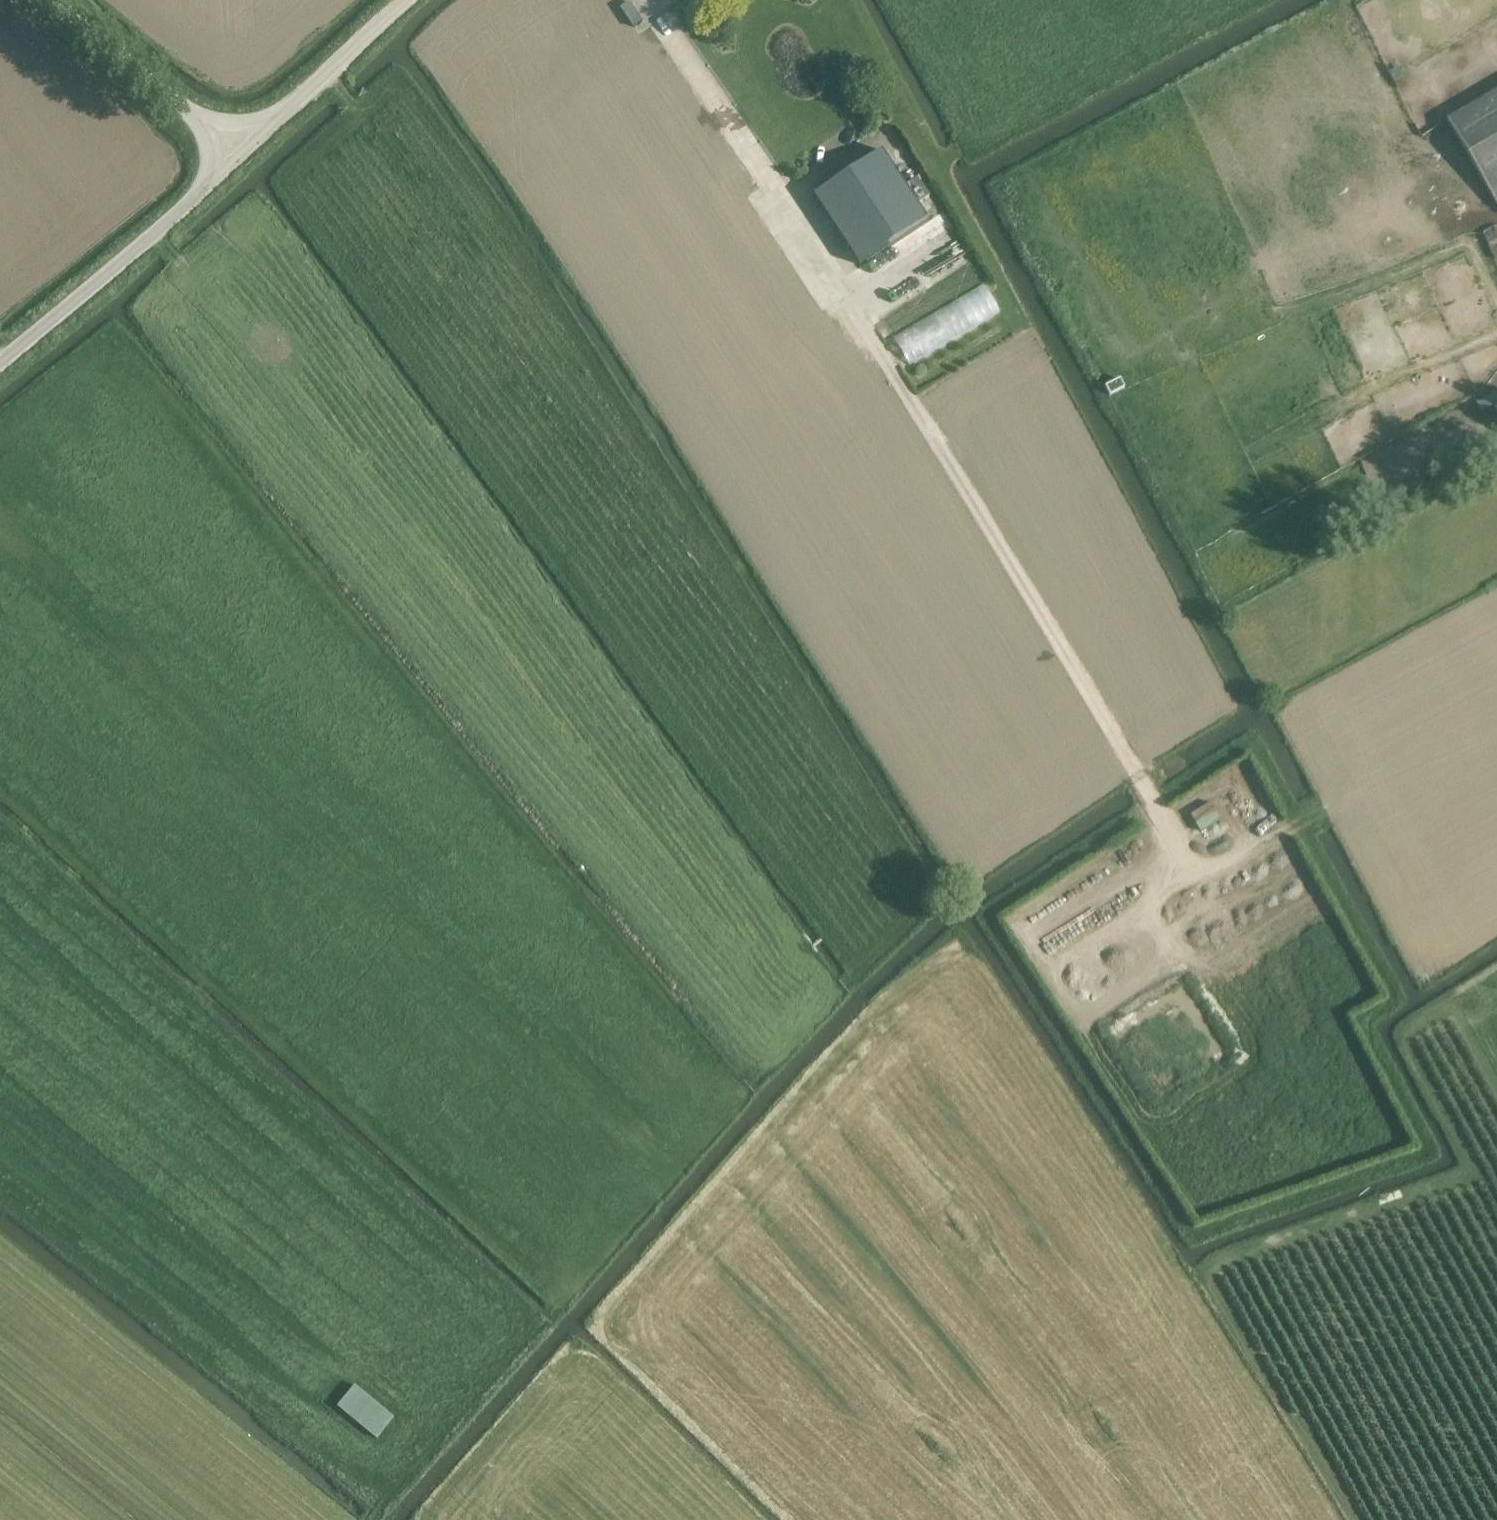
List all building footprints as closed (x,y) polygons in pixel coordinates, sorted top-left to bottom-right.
[(628,2),(621,7),(634,27),(642,22),(628,2)] [(1448,119),(1496,201),(1496,89),(1448,119)] [(859,264),(928,219),(882,149),(813,195),(859,264)] [(961,311),(975,306),(980,319),(999,312),(990,285),(957,296),(961,311)] [(1201,831),(1221,819),(1212,804),(1192,815),(1201,831)] [(377,1439),(395,1418),(355,1385),(338,1407),(377,1439)]
